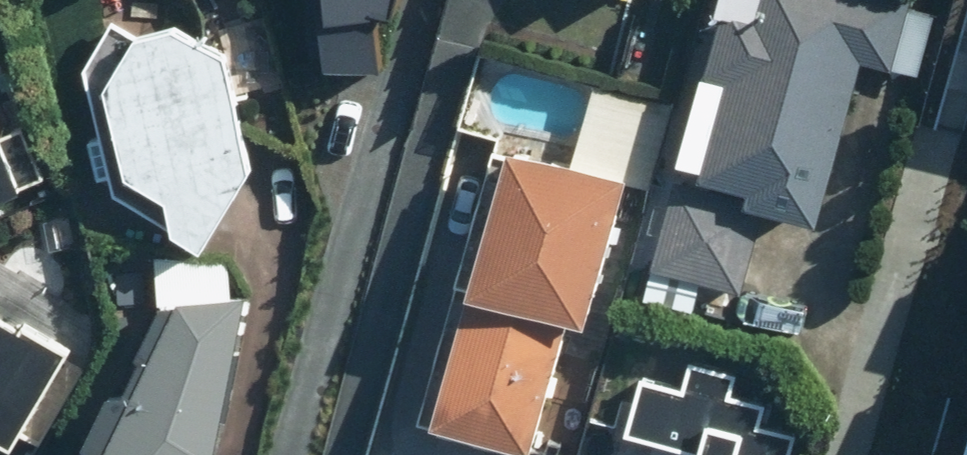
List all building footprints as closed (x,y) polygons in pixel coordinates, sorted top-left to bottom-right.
[(324,63),(382,57),(376,0),(318,0),(324,63)] [(687,189),(672,184),(648,270),(732,292),(753,215),(814,232),(859,68),(883,74),(903,0),(738,0),(687,189)] [(242,175),(203,21),(127,41),(95,96),(118,185),(158,205),(165,239),(190,262),(242,175)] [(501,156),(424,429),(516,454),(525,454),(560,330),(577,335),(618,188),(501,156)] [(0,176),(0,201),(9,198),(0,176)] [(244,296),(159,312),(94,454),(207,454),(244,296)] [(22,344),(0,329),(0,378),(22,344)] [(788,439),(751,430),(757,407),(722,398),(727,380),(691,370),(685,393),(639,381),(634,403),(632,402),(622,438),(688,454),(784,454),(788,439)]
